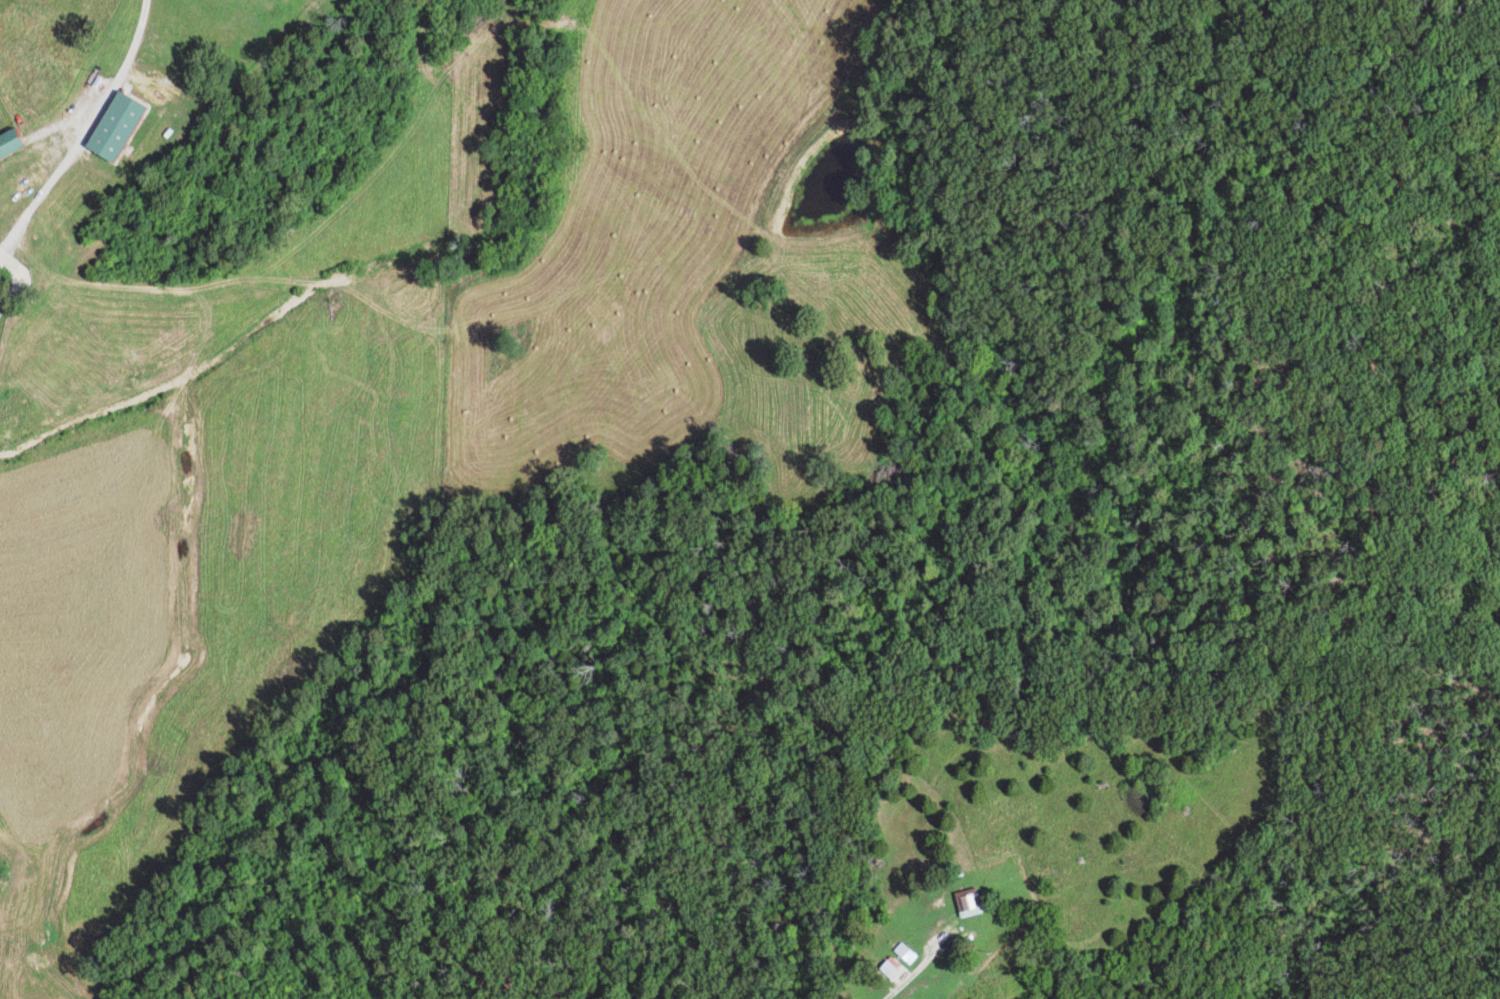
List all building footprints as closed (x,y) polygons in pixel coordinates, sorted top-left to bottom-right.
[(123,165),(155,109),(125,92),(93,149),(123,165)] [(21,129),(0,140),(0,165),(31,148),(21,129)] [(976,894),(951,899),(956,919),(980,913),(976,894)]
